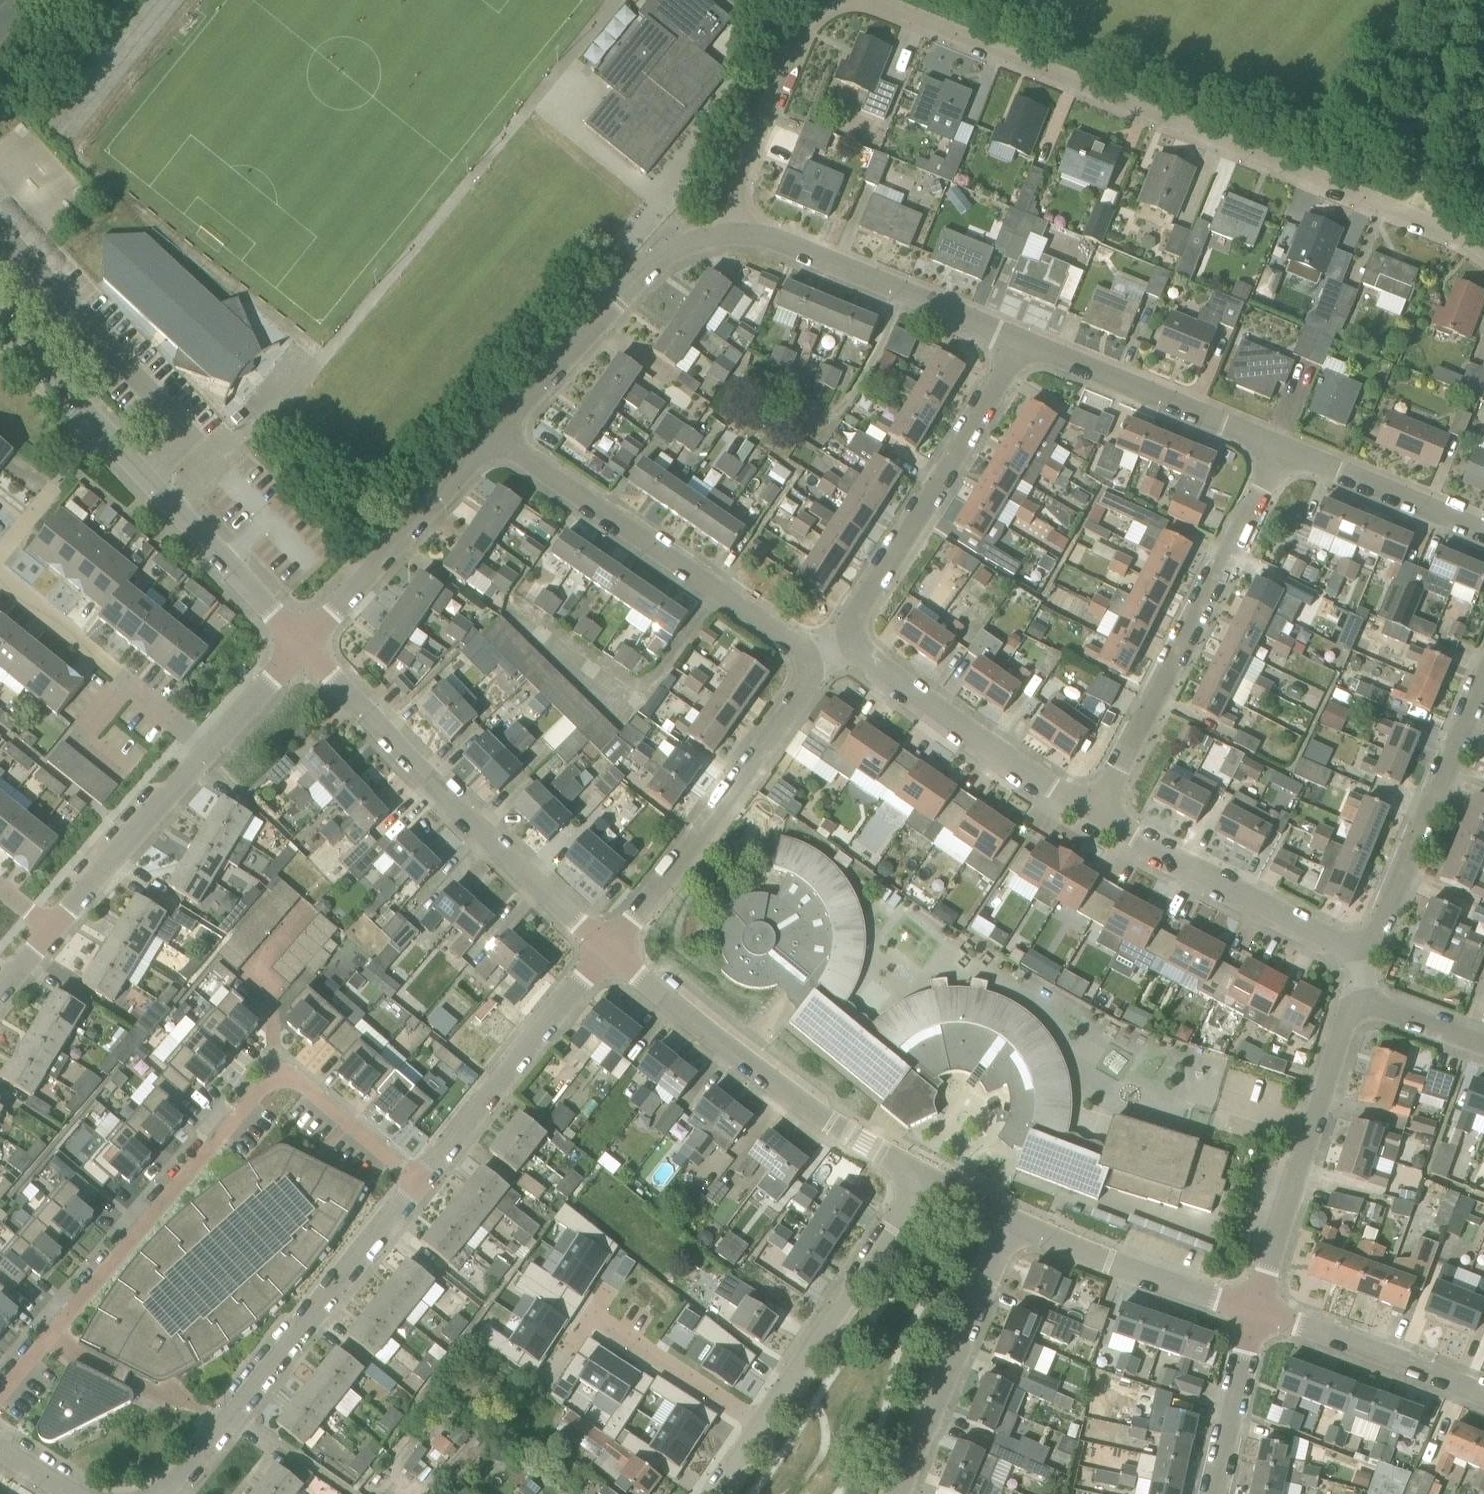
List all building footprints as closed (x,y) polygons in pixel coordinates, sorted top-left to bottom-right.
[(43,0),(0,0),(0,54),(43,0)] [(713,44),(709,41),(720,28),(724,31),(732,21),(707,0),(659,0),(658,0),(653,0),(639,17),(651,26),(604,83),(615,92),(587,126),(641,170),(646,173),(727,73),(723,69),(705,54),(713,44)] [(837,80),(870,93),(863,111),(885,120),(898,89),(879,81),(892,49),(862,38),(851,66),(844,63),(837,80)] [(929,129),(932,122),(934,116),(960,126),(973,93),(947,82),(945,86),(927,79),(910,122),(929,129)] [(1018,100),(1007,128),(1000,126),(993,142),(1030,157),(1048,112),(1018,100)] [(829,219),(840,192),(845,178),(829,171),(827,175),(815,170),(810,180),(805,178),(817,150),(825,153),(833,134),(807,123),(777,197),(829,219)] [(1063,168),(1061,172),(1091,184),(1106,190),(1121,152),(1107,146),(1104,145),(1103,147),(1077,136),(1078,134),(1077,134),(1063,168)] [(968,147),(954,142),(946,161),(933,156),(931,162),(920,158),(916,168),(953,183),(968,147)] [(875,152),(864,181),(878,187),(880,187),(880,186),(891,158),(875,152)] [(1165,159),(1156,182),(1150,179),(1141,203),(1176,217),(1195,171),(1165,159)] [(1015,210),(1024,214),(1026,215),(1032,201),(1044,172),(1032,167),(1015,210)] [(927,187),(931,198),(944,193),(940,182),(927,187)] [(873,196),(860,228),(910,248),(923,217),(900,207),(905,196),(880,186),(880,187),(878,187),(874,196),(873,196)] [(958,191),(949,198),(963,216),(972,209),(958,191)] [(1215,226),(1212,231),(1255,248),(1269,211),(1256,206),(1253,204),(1252,206),(1227,196),(1227,194),(1215,226)] [(1032,201),(1026,215),(1037,219),(1039,215),(1039,211),(1036,209),(1038,204),(1032,201)] [(1115,214),(1095,206),(1083,237),(1102,244),(1115,214)] [(1024,214),(1015,210),(1011,208),(1001,230),(1013,235),(1015,236),(1024,214)] [(1024,214),(1015,236),(1028,241),(1031,234),(1043,239),(1048,224),(1037,219),(1026,215),(1024,214)] [(1314,219),(1302,247),(1295,244),(1289,260),(1325,275),(1343,231),(1314,219)] [(1188,245),(1192,234),(1176,227),(1166,253),(1182,259),(1188,245)] [(982,282),(995,250),(945,230),(932,261),(982,282)] [(147,236),(115,237),(104,237),(105,281),(180,350),(179,352),(177,359),(176,365),(176,369),(177,369),(232,388),(231,390),(233,391),(239,380),(246,370),(255,361),(265,356),(240,299),(236,300),(231,301),(226,303),(222,305),(147,236)] [(1182,259),(1176,275),(1191,282),(1204,252),(1188,245),(1182,259)] [(1374,253),(1361,284),(1383,292),(1376,308),(1401,318),(1420,272),(1403,265),(1402,267),(1374,255),(1374,253)] [(1019,264),(1009,289),(1026,296),(1027,294),(1033,296),(1033,298),(1039,301),(1056,308),(1059,300),(1071,305),(1085,273),(1071,267),(1043,256),(1039,265),(1021,258),(1019,264)] [(1147,291),(1146,293),(1161,300),(1172,273),(1157,267),(1150,285),(1147,291)] [(746,296),(736,289),(733,287),(711,271),(697,292),(719,307),(732,316),(746,296)] [(781,281),(763,274),(759,284),(776,291),(781,281)] [(1317,309),(1331,315),(1343,286),(1329,280),(1317,309)] [(788,283),(778,309),(800,318),(811,293),(788,283)] [(1247,302),(1252,288),(1237,283),(1231,296),(1247,302)] [(1433,325),(1436,326),(1435,331),(1451,337),(1452,333),(1461,336),(1470,340),(1480,313),(1483,304),(1483,293),(1470,288),(1458,283),(1447,312),(1440,309),(1433,325)] [(1323,337),(1333,342),(1336,334),(1340,336),(1360,292),(1343,286),(1331,315),(1332,316),(1323,337)] [(1084,320),(1083,323),(1127,341),(1141,305),(1111,292),(1098,287),(1084,320)] [(705,327),(719,307),(697,292),(683,312),(705,327)] [(1202,368),(1220,324),(1234,329),(1245,304),(1215,292),(1208,310),(1205,308),(1198,324),(1173,314),(1158,350),(1202,368)] [(811,293),(800,318),(823,327),(834,302),(811,293)] [(834,302),(823,327),(846,337),(857,312),(834,302)] [(691,348),(705,327),(683,312),(669,333),(691,348)] [(857,312),(846,337),(869,346),(879,321),(857,312)] [(743,323),(736,333),(752,344),(759,334),(743,323)] [(887,350),(910,359),(919,337),(897,328),(887,350)] [(1309,361),(1319,336),(1304,330),(1294,355),(1309,361)] [(655,353),(677,368),(691,348),(669,333),(655,353)] [(795,334),(787,351),(790,352),(791,352),(798,335),(795,334)] [(1319,336),(1309,361),(1323,367),(1333,342),(1323,337),(1319,336)] [(1286,385),(1295,363),(1242,341),(1226,380),(1234,383),(1234,385),(1271,400),(1279,382),(1286,385)] [(781,367),(787,351),(777,346),(770,363),(781,367)] [(730,348),(724,357),(737,366),(743,357),(730,348)] [(798,355),(787,351),(781,367),(791,372),(798,355)] [(915,395),(941,410),(954,390),(927,374),(920,387),(892,369),(898,359),(888,353),(877,372),(887,377),(887,378),(902,387),(915,395)] [(927,374),(954,390),(966,368),(940,353),(927,374)] [(721,355),(715,364),(731,375),(737,366),(724,357),(721,355)] [(620,357),(607,377),(629,392),(634,384),(635,383),(643,371),(621,356),(620,357)] [(731,375),(715,364),(709,374),(724,384),(731,375)] [(1472,396),(1482,369),(1470,364),(1464,378),(1437,367),(1432,380),(1472,396)] [(826,386),(833,369),(822,365),(816,382),(826,386)] [(1482,369),(1472,396),(1482,400),(1483,395),(1483,365),(1482,369)] [(843,373),(833,369),(826,386),(837,390),(843,373)] [(1309,412),(1311,413),(1331,421),(1346,427),(1363,386),(1349,381),(1328,372),(1326,371),(1309,412)] [(684,372),(678,381),(695,393),(701,384),(684,372)] [(615,412),(623,400),(639,410),(638,412),(654,423),(660,414),(644,403),(607,377),(593,397),(615,412)] [(902,387),(887,378),(881,386),(896,396),(902,387)] [(650,394),(644,403),(660,414),(667,404),(652,393),(651,393),(650,394)] [(941,410),(915,394),(909,404),(903,415),(929,431),(941,410)] [(579,417),(601,432),(615,412),(593,397),(579,417)] [(1044,439),(1054,444),(1066,423),(1031,402),(1018,423),(1044,439)] [(1094,433),(1100,419),(1076,409),(1070,424),(1087,431),(1083,439),(1098,445),(1102,436),(1094,433)] [(1462,439),(1472,416),(1458,410),(1449,433),(1462,439)] [(847,422),(861,431),(867,420),(853,412),(847,422)] [(238,413),(232,419),(238,425),(244,419),(238,413)] [(675,441),(684,447),(695,432),(685,425),(668,414),(654,434),(671,446),(675,441)] [(1403,454),(1436,468),(1449,438),(1391,414),(1378,444),(1392,449),(1393,448),(1404,452),(1403,454)] [(929,431),(903,415),(896,427),(882,418),(876,428),(890,436),(890,437),(916,452),(929,431)] [(601,432),(579,417),(565,437),(587,452),(601,432)] [(1107,444),(1094,474),(1112,481),(1118,467),(1133,473),(1139,458),(1151,430),(1128,420),(1116,448),(1107,444)] [(1059,447),(1054,444),(1044,439),(1018,423),(1006,444),(1032,460),(1045,468),(1060,477),(1065,468),(1051,460),(1059,447)] [(1156,482),(1162,467),(1161,467),(1173,439),(1151,430),(1139,458),(1152,463),(1146,479),(1145,479),(1139,494),(1149,497),(1156,482)] [(695,432),(684,447),(694,453),(704,438),(695,432)] [(854,470),(890,494),(903,474),(877,457),(883,448),(860,432),(849,451),(862,459),(854,470)] [(623,448),(637,457),(643,447),(629,437),(622,447),(623,448)] [(1483,491),(1483,439),(1483,438),(1464,483),(1483,491)] [(1162,467),(1183,476),(1195,448),(1173,439),(1162,467)] [(2,469),(16,453),(0,440),(0,468),(2,469)] [(744,465),(743,465),(756,447),(747,441),(735,459),(725,474),(734,481),(744,465)] [(1020,480),(1027,468),(1032,460),(1006,444),(994,464),(1020,480)] [(629,468),(637,457),(623,448),(616,459),(629,468)] [(1176,494),(1167,515),(1197,529),(1206,507),(1199,504),(1206,486),(1213,470),(1218,457),(1208,453),(1195,448),(1183,476),(1176,494)] [(650,497),(665,475),(674,462),(662,453),(653,466),(645,461),(630,483),(650,497)] [(716,468),(725,474),(735,459),(725,453),(716,468)] [(616,459),(614,458),(608,467),(616,472),(624,477),(630,468),(629,468),(616,459)] [(981,484),(1008,500),(1021,508),(1036,517),(1041,509),(1026,500),(1028,498),(1014,490),(1020,480),(994,464),(981,484)] [(749,465),(736,483),(746,489),(758,471),(749,465)] [(779,466),(772,477),(783,485),(791,474),(779,466)] [(608,467),(601,477),(609,482),(616,472),(608,467)] [(1045,468),(1041,476),(1055,485),(1066,491),(1070,483),(1060,477),(1045,468)] [(890,494),(854,470),(853,471),(850,469),(842,480),(829,472),(824,480),(838,489),(851,497),(877,514),(878,513),(890,494)] [(671,511),(685,489),(665,475),(650,497),(671,511)] [(832,497),(838,489),(824,480),(818,488),(832,497)] [(1156,482),(1149,497),(1158,501),(1164,485),(1156,482)] [(771,484),(761,499),(771,506),(781,491),(771,484)] [(981,484),(969,505),(995,521),(1009,529),(1016,517),(1021,508),(1008,500),(981,484)] [(487,508),(509,523),(523,503),(501,487),(487,508)] [(671,511),(691,525),(706,503),(685,489),(671,511)] [(711,539),(726,517),(735,504),(715,490),(706,503),(691,525),(711,539)] [(93,510),(102,499),(93,491),(84,502),(93,510)] [(1078,491),(1073,499),(1084,506),(1089,498),(1078,491)] [(1098,505),(1089,521),(1098,526),(1107,510),(1135,522),(1141,509),(1105,493),(1098,505)] [(863,534),(877,514),(851,497),(838,518),(863,534)] [(1325,501),(1313,529),(1335,538),(1347,510),(1325,501)] [(825,538),(850,555),(863,534),(838,518),(816,503),(809,513),(823,522),(820,526),(829,532),(825,538)] [(969,505),(956,526),(982,542),(982,543),(995,521),(969,505)] [(110,507),(100,519),(109,527),(119,515),(110,507)] [(495,543),(509,523),(487,508),(473,528),(495,543)] [(1021,508),(1016,517),(1031,526),(1036,517),(1021,508)] [(82,525),(80,524),(63,510),(31,550),(50,565),(82,525)] [(1347,510),(1335,538),(1357,548),(1369,520),(1347,510)] [(797,520),(810,529),(816,521),(802,512),(797,520)] [(711,539),(732,553),(746,531),(726,517),(711,539)] [(539,527),(554,538),(561,529),(545,518),(539,527)] [(805,537),(810,529),(797,520),(792,528),(805,537)] [(1357,548),(1380,557),(1392,529),(1369,520),(1357,548)] [(1098,526),(1088,522),(1084,529),(1108,541),(1112,534),(1098,526)] [(141,531),(131,523),(123,532),(133,540),(141,531)] [(69,580),(101,541),(82,525),(50,565),(69,580)] [(1140,547),(1154,555),(1181,568),(1192,547),(1165,533),(1151,526),(1140,547)] [(459,549),(482,563),(495,543),(473,528),(465,541),(459,549)] [(1387,578),(1394,581),(1396,582),(1402,566),(1403,566),(1414,538),(1392,529),(1380,557),(1393,562),(1387,578)] [(568,532),(552,555),(573,569),(588,546),(568,532)] [(811,558),(837,575),(850,555),(825,538),(811,558)] [(524,549),(539,559),(545,549),(530,539),(524,549)] [(751,549),(765,558),(770,550),(756,540),(751,549)] [(88,596),(120,556),(101,541),(69,580),(88,596)] [(982,542),(975,553),(995,566),(1002,554),(982,543),(982,542)] [(145,555),(149,558),(156,550),(148,544),(144,548),(145,555)] [(588,546),(573,569),(593,582),(608,560),(588,546)] [(955,547),(946,561),(956,568),(960,563),(975,572),(981,563),(955,547)] [(485,596),(492,585),(507,594),(513,584),(499,575),(482,563),(459,549),(445,569),(485,596)] [(1431,572),(1423,590),(1430,593),(1448,600),(1455,584),(1465,560),(1440,549),(1431,572)] [(1133,560),(1119,552),(1114,561),(1129,569),(1133,560)] [(154,562),(165,571),(172,563),(160,554),(154,562)] [(1033,587),(1040,592),(1059,559),(1052,555),(1033,587)] [(1170,590),(1181,568),(1154,555),(1143,576),(1170,590)] [(88,596),(101,607),(106,611),(129,584),(139,572),(120,556),(88,596)] [(837,575),(811,558),(798,579),(824,595),(837,575)] [(1334,573),(1327,588),(1338,593),(1344,578),(1345,578),(1351,563),(1342,559),(1335,574),(1334,573)] [(608,560),(593,582),(613,596),(629,574),(608,560)] [(1298,560),(1291,576),(1299,580),(1307,565),(1298,560)] [(1480,595),(1483,585),(1483,567),(1465,560),(1455,584),(1480,595)] [(1124,578),(1129,569),(1114,561),(1110,571),(1124,578)] [(172,563),(165,571),(179,582),(185,574),(172,563)] [(1354,582),(1360,567),(1351,563),(1345,578),(1354,582)] [(519,576),(504,566),(499,575),(513,584),(519,576)] [(1307,567),(1303,578),(1315,582),(1320,571),(1307,567)] [(982,569),(975,580),(986,587),(993,576),(982,569)] [(454,595),(445,589),(423,573),(409,594),(431,609),(441,616),(454,595)] [(613,596),(634,610),(649,588),(629,574),(613,596)] [(1143,576),(1132,598),(1160,611),(1170,590),(1143,576)] [(1247,601),(1274,614),(1280,601),(1294,608),(1298,600),(1284,593),(1258,579),(1247,601)] [(186,588),(198,598),(205,590),(193,580),(186,588)] [(1408,587),(1396,582),(1394,581),(1378,617),(1388,622),(1392,624),(1402,602),(1408,587)] [(116,633),(145,597),(129,584),(106,611),(100,619),(116,633)] [(1416,608),(1422,593),(1408,587),(1402,602),(1392,624),(1406,630),(1416,608)] [(634,610),(654,624),(669,602),(649,588),(634,610)] [(145,597),(116,633),(129,643),(132,646),(161,611),(168,602),(151,589),(145,597)] [(205,590),(198,598),(211,609),(217,600),(205,590)] [(544,611),(553,596),(544,590),(534,604),(544,611)] [(1149,633),(1160,611),(1132,598),(1118,590),(1112,602),(1098,595),(1094,604),(1108,612),(1121,619),(1149,633)] [(1329,614),(1334,601),(1310,593),(1305,605),(1329,614)] [(395,614),(417,629),(431,609),(409,594),(395,614)] [(563,603),(553,596),(544,611),(554,617),(563,603)] [(1262,636),(1274,614),(1247,601),(1236,622),(1262,636)] [(669,602),(654,624),(674,638),(689,616),(669,602)] [(189,610),(187,608),(180,603),(169,617),(161,611),(132,646),(149,659),(184,616),(189,610)] [(1103,621),(1108,612),(1094,604),(1088,613),(1103,621)] [(238,617),(225,607),(219,615),(231,625),(238,617)] [(1369,612),(1360,608),(1356,616),(1365,620),(1369,612)] [(915,613),(898,638),(918,652),(935,627),(915,613)] [(416,659),(432,670),(438,660),(409,641),(417,629),(395,614),(381,634),(416,659)] [(453,624),(473,638),(477,631),(473,628),(474,626),(459,615),(453,624)] [(165,672),(194,637),(199,629),(184,616),(149,659),(165,672)] [(482,636),(491,644),(510,625),(501,616),(482,636)] [(20,631),(4,617),(0,622),(0,656),(20,631)] [(584,639),(594,624),(584,618),(575,632),(584,639)] [(1149,633),(1121,619),(1110,641),(1138,655),(1149,633)] [(1027,634),(1038,640),(1044,627),(1034,621),(1027,634)] [(918,652),(938,666),(956,641),(955,640),(964,627),(957,622),(947,636),(935,627),(918,652)] [(1225,644),(1251,657),(1262,636),(1236,622),(1225,644)] [(1412,632),(1406,630),(1392,624),(1388,622),(1382,634),(1406,645),(1412,632)] [(1460,642),(1466,628),(1453,622),(1447,637),(1460,642)] [(467,647),(473,638),(453,624),(446,634),(467,647)] [(603,630),(594,624),(584,639),(594,645),(603,630)] [(1430,624),(1424,638),(1432,641),(1437,627),(1430,624)] [(510,625),(491,644),(499,652),(518,633),(510,625)] [(719,638),(705,628),(699,636),(713,646),(719,638)] [(20,631),(0,656),(0,670),(9,677),(36,644),(20,631)] [(491,644),(482,636),(477,631),(473,638),(467,647),(462,653),(470,662),(483,650),(499,665),(506,659),(499,652),(491,644)] [(981,661),(964,685),(984,699),(1002,674),(990,666),(1000,652),(1004,646),(982,631),(968,652),(981,661)] [(499,652),(506,659),(508,661),(527,642),(518,633),(499,652)] [(396,659),(410,670),(416,659),(381,634),(367,655),(389,670),(396,659)] [(1276,643),(1292,651),(1296,642),(1281,635),(1276,643)] [(211,651),(194,637),(165,672),(182,686),(211,651)] [(1100,662),(1127,676),(1138,655),(1110,641),(1104,653),(1090,646),(1085,654),(1100,662)] [(527,642),(508,661),(516,669),(535,650),(527,642)] [(1296,642),(1292,651),(1302,656),(1307,648),(1296,642)] [(1287,660),(1292,651),(1276,643),(1272,652),(1287,660)] [(36,644),(9,677),(25,690),(53,657),(36,644)] [(1225,644),(1214,665),(1270,694),(1275,685),(1259,677),(1266,664),(1251,657),(1225,644)] [(625,666),(634,651),(625,645),(615,660),(625,666)] [(1415,678),(1441,688),(1452,663),(1411,647),(1407,658),(1421,664),(1415,678)] [(734,649),(732,652),(720,669),(731,677),(756,695),(770,675),(734,649)] [(1052,649),(1038,670),(1049,678),(1064,656),(1052,649)] [(516,669),(518,671),(525,678),(544,658),(535,650),(516,669)] [(644,657),(634,651),(625,666),(634,672),(644,657)] [(1323,666),(1324,665),(1326,661),(1314,654),(1312,659),(1312,660),(1323,666)] [(41,703),(68,670),(53,657),(25,690),(41,703)] [(1352,659),(1350,663),(1352,667),(1356,669),(1360,667),(1362,663),(1360,659),(1356,657),(1352,659)] [(544,658),(525,678),(533,686),(553,667),(544,658)] [(508,661),(506,659),(499,665),(512,678),(518,671),(516,669),(508,661)] [(423,666),(417,661),(413,667),(419,671),(423,666)] [(1214,665),(1203,687),(1229,700),(1244,708),(1250,695),(1263,701),(1266,703),(1270,694),(1214,665)] [(553,667),(533,686),(542,695),(561,675),(553,667)] [(984,699),(1004,713),(1022,687),(1031,673),(1023,668),(1014,682),(1002,674),(984,699)] [(690,678),(704,688),(710,679),(696,669),(690,678)] [(41,703),(58,716),(62,712),(85,683),(68,670),(41,703)] [(418,708),(435,726),(470,692),(453,674),(418,708)] [(519,687),(525,681),(518,674),(512,680),(519,687)] [(1396,684),(1391,697),(1431,713),(1433,708),(1441,688),(1415,678),(1406,674),(1401,686),(1396,684)] [(415,689),(402,675),(394,683),(407,696),(415,689)] [(561,675),(542,695),(551,703),(570,684),(561,675)] [(1087,695),(1091,697),(1111,707),(1120,687),(1099,676),(1087,695)] [(731,677),(717,697),(742,714),(756,695),(731,677)] [(699,695),(704,688),(690,678),(685,686),(699,695)] [(1382,705),(1387,693),(1360,682),(1355,694),(1382,705)] [(570,684),(551,703),(553,705),(559,711),(578,692),(570,684)] [(1203,687),(1192,709),(1219,722),(1233,729),(1237,720),(1223,713),(1229,700),(1203,687)] [(470,692),(435,726),(452,744),(479,718),(470,709),(478,701),(470,692)] [(559,711),(565,717),(568,720),(587,700),(578,692),(559,711)] [(1048,706),(1031,731),(1051,746),(1068,720),(1057,712),(1066,698),(1059,693),(1048,706)] [(551,703),(542,695),(533,704),(544,715),(553,705),(551,703)] [(717,697),(703,716),(728,734),(742,714),(717,697)] [(568,720),(576,728),(595,709),(587,700),(568,720)] [(650,700),(641,712),(649,718),(658,705),(650,700)] [(800,733),(793,743),(801,749),(802,747),(821,760),(844,728),(853,715),(851,714),(852,711),(842,704),(841,707),(833,702),(816,727),(812,724),(808,721),(800,733)] [(1330,702),(1320,724),(1342,734),(1352,712),(1330,702)] [(595,709),(576,728),(578,730),(585,737),(604,717),(595,709)] [(1108,712),(1101,725),(1110,730),(1116,717),(1108,712)] [(6,714),(0,721),(0,723),(12,732),(18,724),(6,714)] [(821,760),(851,781),(880,738),(878,737),(880,734),(870,727),(868,730),(861,725),(854,735),(844,728),(853,715),(821,760)] [(728,734),(703,716),(694,728),(681,718),(675,726),(689,737),(714,754),(728,734)] [(576,728),(568,720),(565,717),(542,739),(556,752),(578,730),(576,728)] [(585,737),(590,742),(593,745),(612,726),(604,717),(585,737)] [(1068,720),(1051,746),(1071,760),(1089,735),(1068,720)] [(1385,751),(1411,761),(1421,736),(1381,720),(1377,731),(1391,736),(1385,751)] [(488,735),(465,757),(482,775),(526,732),(518,724),(497,744),(488,735)] [(602,753),(617,738),(621,734),(612,726),(593,745),(602,753)] [(629,726),(620,738),(687,789),(702,769),(690,760),(677,751),(670,761),(658,751),(656,754),(642,744),(646,738),(629,726)] [(1188,746),(1195,730),(1186,726),(1179,741),(1188,746)] [(578,730),(556,752),(568,764),(590,742),(585,737),(578,730)] [(26,731),(20,739),(32,749),(39,741),(26,731)] [(526,732),(482,775),(500,793),(523,770),(514,761),(535,741),(526,732)] [(1235,743),(1255,753),(1261,742),(1241,732),(1235,743)] [(1204,736),(1200,745),(1209,749),(1213,740),(1204,736)] [(851,781),(850,782),(879,802),(881,799),(902,768),(892,761),(899,751),(892,746),(893,743),(884,737),(882,739),(880,738),(851,781)] [(673,809),(687,789),(620,738),(617,738),(602,753),(614,767),(623,759),(628,763),(631,759),(657,779),(648,791),(673,809)] [(58,770),(74,750),(64,742),(48,762),(58,770)] [(3,751),(16,761),(22,753),(10,743),(3,751)] [(1319,756),(1322,749),(1308,743),(1301,759),(1326,769),(1330,761),(1319,756)] [(310,773),(298,785),(301,787),(289,798),(295,806),(308,794),(319,784),(341,762),(324,744),(302,765),(310,773)] [(1232,780),(1245,756),(1233,749),(1220,774),(1232,780)] [(67,777),(83,757),(74,750),(58,770),(67,777)] [(1366,757),(1361,770),(1400,786),(1411,761),(1385,751),(1380,763),(1366,757)] [(35,763),(22,753),(16,761),(28,771),(35,763)] [(76,784),(92,764),(83,757),(67,777),(76,784)] [(279,786),(297,769),(286,757),(268,774),(270,777),(279,786)] [(1238,772),(1258,782),(1266,769),(1246,758),(1238,772)] [(1326,769),(1301,759),(1294,775),(1325,788),(1332,772),(1326,769)] [(319,784),(335,801),(358,780),(341,762),(319,784)] [(76,784),(85,791),(101,772),(92,764),(76,784)] [(910,819),(938,778),(936,777),(938,774),(928,767),(926,770),(919,765),(912,775),(902,768),(887,790),(881,799),(910,819)] [(514,807),(532,825),(576,781),(586,772),(582,775),(573,766),(545,792),(537,784),(514,807)] [(607,798),(620,784),(625,777),(614,767),(595,788),(607,798)] [(36,777),(48,787),(55,779),(42,769),(36,777)] [(85,791),(94,799),(110,779),(101,772),(85,791)] [(251,796),(270,777),(268,774),(248,793),(251,796)] [(1175,812),(1190,786),(1168,774),(1154,801),(1175,812)] [(1218,785),(1206,779),(1196,774),(1190,786),(1175,812),(1198,824),(1218,785)] [(935,845),(945,830),(960,808),(950,801),(957,791),(950,786),(951,784),(941,777),(940,779),(938,778),(910,819),(906,825),(924,838),(935,845)] [(67,789),(55,779),(48,787),(61,798),(67,789)] [(94,799),(103,806),(119,786),(110,779),(94,799)] [(1303,786),(1289,779),(1284,790),(1298,797),(1303,786)] [(374,798),(358,780),(335,801),(351,818),(352,819),(374,798)] [(803,808),(792,801),(798,793),(780,780),(767,798),(782,809),(790,815),(795,818),(803,808)] [(585,790),(576,781),(532,825),(550,843),(572,820),(563,810),(585,790)] [(0,792),(0,814),(11,801),(0,792)] [(1215,833),(1237,845),(1259,803),(1237,792),(1215,833)] [(1350,793),(1346,804),(1361,810),(1355,824),(1380,834),(1386,820),(1391,810),(1350,793)] [(308,794),(295,806),(296,806),(300,810),(302,812),(314,801),(308,794)] [(1483,823),(1483,798),(1477,795),(1468,816),(1483,823)] [(81,814),(88,806),(75,796),(69,804),(81,814)] [(368,836),(391,815),(374,798),(352,819),(351,818),(339,829),(327,840),(334,847),(358,825),(368,836)] [(210,821),(240,839),(251,845),(264,823),(224,799),(210,821)] [(11,801),(0,814),(0,847),(27,814),(11,801)] [(631,803),(626,809),(633,815),(638,809),(631,803)] [(970,815),(960,808),(945,830),(974,850),(996,818),(994,817),(996,814),(986,808),(984,810),(977,805),(970,815)] [(295,806),(288,813),(292,817),(300,810),(296,806),(295,806)] [(1256,808),(1237,845),(1259,856),(1265,845),(1270,834),(1271,834),(1271,833),(1272,832),(1272,830),(1273,830),(1273,829),(1274,827),(1275,826),(1276,824),(1277,822),(1277,821),(1279,818),(1279,817),(1281,815),(1272,810),(1270,816),(1256,808)] [(782,809),(776,817),(785,823),(790,815),(782,809)] [(27,814),(0,847),(0,850),(15,862),(43,828),(27,814)] [(995,884),(1019,846),(1009,840),(1015,831),(1007,827),(1010,823),(999,816),(998,819),(996,818),(974,850),(965,864),(995,884)] [(1459,837),(1483,848),(1483,823),(1468,816),(1459,837)] [(567,858),(586,874),(607,850),(598,843),(611,828),(601,819),(567,858)] [(827,820),(818,833),(829,840),(838,827),(827,820)] [(226,861),(238,868),(252,846),(251,845),(240,839),(210,821),(197,843),(226,861)] [(339,829),(332,821),(320,833),(327,841),(327,840),(339,829)] [(1319,824),(1314,836),(1329,842),(1334,830),(1319,824)] [(1345,848),(1370,859),(1380,834),(1355,824),(1345,848)] [(60,840),(58,839),(43,828),(15,862),(32,875),(60,840)] [(384,876),(374,887),(377,891),(381,894),(424,849),(409,834),(407,832),(393,846),(381,858),(374,866),(375,867),(384,876)] [(1370,859),(1345,848),(1329,842),(1314,836),(1310,847),(1324,854),(1319,867),(1324,869),(1325,869),(1360,884),(1370,859)] [(990,994),(986,993),(988,983),(978,981),(972,980),(971,990),(967,989),(960,989),(956,989),(948,989),(947,980),(939,981),(931,982),(933,991),(925,993),(918,996),(910,999),(907,1001),(899,1004),(896,1006),(889,1011),(883,1016),(880,1018),(877,1021),(874,1024),(872,1027),(845,1005),(847,1002),(850,999),(853,993),(857,986),(858,983),(859,980),(862,973),(864,965),(864,962),(865,958),(866,955),(866,951),(866,947),(866,944),(866,940),(866,936),(866,932),(866,929),(864,922),(863,914),(861,907),(858,900),(857,897),(853,891),(850,884),(847,881),(843,875),(838,870),(833,864),(828,859),(825,857),(819,853),(816,851),(812,849),(806,846),(799,843),(796,841),(789,839),(782,837),(775,870),(781,871),(785,873),(788,874),(777,899),(774,898),(771,897),(770,896),(765,895),(760,895),(755,895),(752,896),(749,896),(744,898),(741,899),(739,900),(736,902),(733,904),(730,906),(728,908),(733,913),(731,915),(729,918),(727,922),(725,924),(724,926),(723,930),(722,934),(721,938),(721,942),(721,947),(722,953),(724,956),(727,962),(729,965),(722,971),(725,975),(729,978),(732,980),(735,982),(739,985),(744,987),(747,988),(750,989),(755,989),(760,990),(765,989),(770,988),(773,988),(778,986),(781,985),(784,983),(788,980),(797,993),(791,1000),(802,1009),(790,1023),(885,1102),(881,1107),(909,1130),(910,1129),(938,1115),(937,1113),(936,1110),(935,1107),(935,1103),(936,1099),(937,1096),(938,1094),(929,1086),(934,1080),(936,1082),(938,1079),(942,1077),(946,1075),(950,1074),(953,1073),(958,1073),(962,1074),(965,1074),(967,1075),(969,1076),(972,1077),(975,1079),(978,1081),(981,1085),(983,1087),(986,1092),(987,1094),(1007,1086),(1008,1089),(1009,1093),(1010,1096),(1010,1100),(1010,1105),(1010,1109),(1010,1113),(1009,1116),(1008,1120),(1007,1123),(1006,1127),(1004,1130),(1002,1133),(1000,1136),(998,1139),(1011,1150),(1014,1147),(1023,1151),(1016,1170),(1098,1201),(1104,1187),(1148,1200),(1178,1209),(1180,1204),(1211,1214),(1230,1154),(1115,1118),(1105,1151),(1069,1133),(1070,1129),(1072,1121),(1073,1113),(1073,1109),(1073,1101),(1072,1093),(1072,1089),(1070,1081),(1070,1077),(1069,1073),(1067,1070),(1066,1066),(1063,1058),(1061,1055),(1060,1051),(1058,1047),(1056,1044),(1054,1041),(1049,1034),(1046,1031),(1041,1025),(1038,1022),(1035,1019),(1029,1014),(1026,1012),(1019,1007),(1016,1005),(1009,1001),(1005,999),(998,996),(990,994)] [(1483,862),(1483,848),(1459,837),(1450,859),(1479,871),(1483,862)] [(350,872),(373,849),(363,840),(340,862),(350,872)] [(184,865),(213,883),(226,861),(197,843),(184,865)] [(607,850),(586,874),(605,891),(639,852),(629,843),(616,858),(607,850)] [(1020,878),(1040,890),(1061,854),(1049,847),(1048,850),(1040,845),(1034,855),(1023,849),(1010,871),(1020,878)] [(277,862),(284,868),(296,854),(289,848),(277,862)] [(381,858),(373,849),(350,872),(359,881),(375,867),(374,866),(381,858)] [(424,849),(381,894),(381,895),(376,901),(363,913),(367,917),(369,919),(410,879),(420,889),(442,867),(424,849)] [(1280,850),(1279,853),(1270,870),(1298,884),(1303,873),(1294,868),(1299,859),(1280,850)] [(1052,870),(1041,888),(1060,900),(1081,866),(1082,863),(1081,862),(1080,862),(1078,860),(1075,859),(1074,858),(1071,856),(1063,851),(1061,854),(1052,870)] [(1450,859),(1441,881),(1483,899),(1483,885),(1475,882),(1479,871),(1450,859)] [(272,882),(284,868),(277,862),(265,876),(272,882)] [(170,887),(199,905),(213,883),(184,865),(170,887)] [(1081,866),(1060,900),(1059,901),(1092,921),(1105,897),(1093,890),(1099,880),(1091,875),(1092,873),(1081,866)] [(1325,869),(1315,894),(1322,897),(1349,908),(1360,884),(1325,869)] [(283,881),(274,891),(293,908),(302,898),(283,881)] [(877,896),(876,898),(886,905),(894,892),(885,885),(877,896)] [(456,886),(421,925),(430,933),(444,918),(455,928),(476,903),(456,886)] [(242,901),(250,908),(262,893),(254,887),(242,901)] [(285,917),(293,908),(274,891),(266,900),(285,917)] [(377,891),(371,896),(376,901),(381,895),(381,894),(377,891)] [(1105,897),(1092,921),(1105,928),(1097,944),(1117,955),(1143,907),(1141,906),(1143,903),(1132,898),(1130,900),(1122,896),(1118,904),(1105,897)] [(154,937),(155,936),(169,944),(180,925),(192,932),(198,922),(177,911),(172,919),(168,915),(138,897),(125,919),(154,937)] [(277,926),(285,917),(266,900),(258,909),(277,926)] [(228,934),(250,908),(242,901),(219,929),(228,934)] [(1423,924),(1482,949),(1483,944),(1483,938),(1480,936),(1475,934),(1470,932),(1471,930),(1457,924),(1461,913),(1449,908),(1433,901),(1432,903),(1423,924)] [(451,951),(460,959),(495,920),(476,903),(455,928),(464,936),(451,951)] [(1148,974),(1156,957),(1168,934),(1157,928),(1163,918),(1155,913),(1157,911),(1146,905),(1144,908),(1143,907),(1117,955),(1116,957),(1148,974)] [(1472,918),(1483,923),(1483,910),(1476,907),(1472,918)] [(270,935),(277,926),(258,909),(250,918),(270,935)] [(320,913),(311,923),(331,940),(339,930),(320,913)] [(380,936),(391,945),(410,923),(399,914),(384,932),(380,936)] [(979,917),(971,930),(988,940),(996,927),(979,917)] [(262,944),(270,935),(250,918),(243,928),(262,944)] [(111,941),(140,959),(154,937),(125,919),(111,941)] [(325,946),(331,940),(311,923),(303,932),(323,949),(325,946)] [(410,923),(391,945),(401,954),(420,932),(410,923)] [(1473,984),(1483,959),(1483,949),(1423,924),(1414,946),(1455,963),(1450,974),(1473,984)] [(254,953),(262,944),(243,928),(235,937),(254,953)] [(1187,974),(1205,940),(1203,939),(1205,936),(1194,930),(1192,933),(1185,929),(1179,940),(1168,934),(1156,957),(1180,970),(1187,974)] [(315,958),(323,949),(303,932),(296,942),(315,958)] [(499,966),(508,974),(529,950),(510,933),(476,972),(485,981),(499,966)] [(246,962),(254,953),(235,937),(227,946),(246,962)] [(1207,941),(1205,940),(1187,974),(1199,980),(1197,991),(1213,1000),(1230,967),(1220,961),(1225,951),(1218,946),(1219,944),(1208,938),(1207,941)] [(127,981),(140,959),(111,941),(98,963),(127,981)] [(307,967),(315,958),(296,942),(288,951),(307,967)] [(246,962),(227,946),(219,955),(238,972),(246,962)] [(204,947),(192,961),(200,967),(212,953),(204,947)] [(307,967),(306,968),(316,976),(332,957),(331,956),(323,949),(315,958),(307,967)] [(1009,959),(1020,966),(1026,955),(1015,949),(1009,959)] [(518,983),(505,998),(515,1006),(549,967),(529,950),(508,974),(518,983)] [(280,960),(299,977),(306,968),(307,967),(288,951),(280,960)] [(1043,958),(1034,972),(1053,983),(1062,969),(1043,958)] [(292,986),(299,977),(280,960),(272,969),(292,986)] [(361,976),(384,994),(394,981),(385,974),(388,971),(374,960),(361,976)] [(189,981),(200,967),(192,961),(180,974),(189,981)] [(1230,967),(1213,1000),(1244,1016),(1250,1007),(1267,973),(1265,972),(1267,969),(1256,963),(1255,966),(1247,962),(1241,973),(1230,967)] [(84,985),(114,1003),(127,981),(98,963),(84,985)] [(211,972),(230,988),(238,979),(219,963),(211,972)] [(1067,970),(1060,983),(1063,985),(1073,991),(1081,978),(1067,970)] [(1259,1026),(1275,1035),(1293,1000),(1282,994),(1288,983),(1280,979),(1281,976),(1271,971),(1269,974),(1267,973),(1250,1007),(1259,1012),(1259,1026)] [(357,974),(348,983),(358,992),(366,983),(357,974)] [(402,987),(394,981),(384,994),(392,1000),(402,987)] [(301,1036),(331,1000),(312,984),(289,1011),(296,1017),(289,1025),(301,1036)] [(1293,1000),(1275,1035),(1288,1042),(1293,1032),(1309,1041),(1316,1028),(1307,1024),(1311,1016),(1318,1020),(1323,1011),(1315,1007),(1321,997),(1313,993),(1314,990),(1304,985),(1302,987),(1300,986),(1293,1000)] [(159,1000),(166,1006),(178,993),(171,986),(159,1000)] [(58,991),(44,1013),(74,1032),(88,1009),(58,991)] [(218,1011),(249,1038),(259,1026),(250,1019),(256,1012),(234,992),(218,1011)] [(475,1017),(481,1023),(498,1005),(491,999),(475,1017)] [(155,1020),(166,1006),(159,1000),(147,1013),(155,1020)] [(350,1017),(331,1000),(301,1036),(313,1046),(321,1038),(336,1051),(355,1029),(346,1021),(350,1017)] [(572,1044),(581,1051),(593,1035),(604,1043),(623,1018),(603,1002),(572,1044)] [(179,1011),(186,1017),(192,1009),(186,1003),(179,1011)] [(1124,1020),(1138,1027),(1145,1012),(1132,1005),(1124,1020)] [(238,1050),(249,1038),(218,1011),(214,1007),(197,1026),(224,1049),(229,1043),(238,1050)] [(459,1022),(441,1007),(428,1022),(447,1037),(459,1022)] [(179,1024),(186,1017),(179,1011),(173,1018),(179,1024)] [(31,1035),(61,1053),(74,1032),(44,1013),(31,1035)] [(421,1023),(414,1017),(407,1024),(415,1031),(421,1023)] [(602,1067),(611,1074),(643,1033),(623,1018),(604,1043),(615,1051),(602,1067)] [(98,1047),(112,1056),(119,1062),(140,1037),(133,1031),(130,1035),(116,1026),(98,1047)] [(181,1045),(217,1075),(227,1063),(219,1056),(224,1049),(197,1026),(181,1045)] [(1182,1026),(1176,1037),(1187,1043),(1193,1032),(1182,1026)] [(341,1078),(353,1089),(380,1058),(383,1053),(355,1029),(336,1051),(345,1059),(341,1063),(348,1069),(341,1078)] [(70,1059),(61,1053),(31,1035),(18,1057),(47,1075),(57,1081),(70,1059)] [(1383,1036),(1379,1049),(1389,1052),(1393,1039),(1383,1036)] [(1219,1041),(1209,1050),(1224,1055),(1229,1045),(1219,1041)] [(429,1052),(436,1058),(444,1048),(437,1042),(429,1052)] [(162,1076),(184,1096),(198,1080),(206,1087),(217,1075),(181,1045),(165,1063),(169,1068),(162,1076)] [(659,1046),(639,1071),(650,1079),(658,1085),(678,1060),(659,1046)] [(141,1047),(136,1053),(145,1061),(150,1055),(141,1047)] [(436,1058),(456,1074),(464,1064),(444,1048),(436,1058)] [(1258,1066),(1265,1053),(1256,1048),(1249,1061),(1258,1066)] [(1376,1052),(1368,1078),(1397,1087),(1399,1088),(1417,1093),(1447,1102),(1449,1097),(1456,1078),(1455,1078),(1454,1077),(1438,1072),(1429,1070),(1426,1080),(1404,1073),(1407,1062),(1376,1052)] [(1264,1055),(1260,1067),(1284,1075),(1288,1063),(1264,1055)] [(112,1056),(100,1069),(108,1076),(119,1062),(112,1056)] [(4,1079),(33,1097),(47,1075),(18,1057),(4,1079)] [(380,1058),(353,1089),(365,1098),(372,1090),(378,1095),(398,1073),(380,1058)] [(698,1076),(678,1060),(658,1085),(652,1093),(640,1109),(650,1117),(668,1093),(679,1102),(698,1076)] [(87,1100),(103,1078),(88,1067),(71,1088),(87,1100)] [(119,1072),(112,1080),(122,1089),(129,1081),(119,1072)] [(398,1073),(378,1095),(385,1101),(378,1109),(389,1119),(415,1089),(398,1073)] [(157,1091),(143,1108),(173,1135),(184,1122),(175,1115),(181,1108),(177,1104),(184,1096),(162,1076),(153,1087),(157,1091)] [(1368,1078),(1360,1103),(1389,1113),(1409,1119),(1412,1109),(1394,1103),(1399,1088),(1397,1087),(1368,1078)] [(110,1081),(104,1089),(111,1095),(117,1088),(110,1081)] [(1456,1129),(1463,1132),(1465,1132),(1468,1134),(1475,1115),(1483,1118),(1483,1085),(1474,1081),(1466,1104),(1464,1111),(1456,1129)] [(415,1089),(389,1119),(402,1130),(409,1122),(416,1128),(439,1101),(419,1084),(415,1089)] [(642,1085),(629,1101),(640,1109),(652,1093),(644,1087),(642,1085)] [(690,1148),(696,1153),(714,1129),(713,1129),(733,1103),(714,1089),(689,1121),(699,1129),(686,1145),(690,1148)] [(74,1114),(85,1101),(77,1094),(66,1108),(74,1114)] [(539,1098),(532,1107),(542,1115),(549,1106),(539,1098)] [(666,1136),(686,1112),(675,1103),(655,1128),(666,1136)] [(733,1103),(713,1129),(714,1129),(696,1153),(705,1160),(717,1145),(728,1153),(754,1119),(733,1103)] [(99,1104),(93,1111),(100,1117),(107,1110),(99,1104)] [(173,1135),(143,1108),(127,1126),(149,1145),(154,1139),(163,1147),(173,1135)] [(557,1109),(548,1120),(565,1133),(573,1121),(557,1109)] [(521,1114),(507,1132),(533,1154),(548,1135),(521,1114)] [(1410,1129),(1434,1137),(1438,1123),(1414,1115),(1410,1129)] [(123,1122),(106,1141),(142,1172),(152,1159),(143,1152),(149,1145),(127,1126),(123,1122)] [(1383,1133),(1354,1122),(1346,1148),(1375,1158),(1395,1165),(1403,1139),(1383,1133)] [(81,1124),(58,1149),(77,1166),(87,1155),(81,1150),(94,1135),(81,1124)] [(570,1128),(564,1136),(570,1141),(576,1134),(570,1128)] [(533,1154),(507,1132),(491,1152),(517,1173),(533,1154)] [(770,1132),(738,1172),(748,1180),(760,1165),(770,1172),(789,1147),(770,1132)] [(552,1144),(568,1156),(576,1146),(560,1134),(552,1144)] [(1424,1135),(1421,1145),(1430,1148),(1434,1139),(1424,1135)] [(27,1154),(35,1160),(47,1146),(39,1140),(27,1154)] [(82,1170),(104,1189),(112,1180),(117,1184),(123,1177),(131,1184),(142,1172),(106,1141),(82,1170)] [(1446,1179),(1457,1149),(1442,1144),(1432,1174),(1446,1179)] [(789,1147),(770,1172),(781,1180),(769,1196),(778,1203),(809,1162),(789,1147)] [(244,1337),(271,1315),(296,1290),(319,1262),(367,1188),(291,1150),(289,1149),(286,1148),(284,1148),(281,1148),(279,1149),(276,1150),(238,1172),(209,1192),(181,1215),(164,1231),(147,1248),(131,1267),(113,1291),(96,1318),(80,1346),(119,1366),(132,1373),(154,1384),(156,1384),(159,1385),(162,1385),(165,1385),(167,1384),(178,1379),(197,1369),(215,1358),(244,1337)] [(1346,1148),(1338,1173),(1367,1184),(1367,1183),(1386,1190),(1390,1178),(1371,1171),(1375,1158),(1346,1148)] [(23,1174),(35,1160),(27,1154),(19,1149),(8,1162),(23,1174)] [(1415,1157),(1412,1165),(1414,1169),(1419,1171),(1423,1168),(1426,1160),(1424,1157),(1419,1155),(1415,1157)] [(484,1167),(468,1187),(495,1208),(496,1209),(504,1215),(506,1217),(514,1206),(522,1197),(484,1167)] [(572,1169),(564,1179),(577,1189),(585,1180),(572,1169)] [(86,1209),(100,1193),(78,1174),(70,1184),(65,1180),(49,1199),(53,1203),(84,1229),(94,1217),(86,1209)] [(526,1174),(518,1184),(540,1200),(547,1190),(526,1174)] [(577,1189),(564,1179),(556,1189),(569,1199),(577,1189)] [(3,1200),(14,1187),(6,1180),(0,1187),(0,1198),(3,1200)] [(718,1206),(730,1190),(719,1182),(707,1197),(718,1206)] [(805,1184),(800,1192),(813,1201),(819,1192),(812,1188),(805,1184)] [(468,1187),(453,1206),(480,1227),(496,1209),(495,1208),(468,1187)] [(837,1188),(830,1200),(824,1208),(850,1224),(862,1205),(837,1188)] [(697,1190),(688,1201),(698,1209),(707,1198),(697,1190)] [(1401,1190),(1399,1200),(1403,1200),(1412,1202),(1414,1193),(1401,1190)] [(1447,1230),(1460,1195),(1448,1191),(1434,1224),(1447,1230)] [(800,1192),(794,1201),(807,1210),(813,1201),(800,1192)] [(1364,1201),(1332,1193),(1328,1209),(1359,1215),(1364,1201)] [(1475,1202),(1460,1195),(1447,1230),(1445,1232),(1459,1238),(1466,1222),(1479,1226),(1482,1219),(1470,1214),(1475,1202)] [(21,1196),(15,1203),(22,1210),(28,1202),(21,1196)] [(660,1198),(655,1205),(661,1210),(667,1202),(660,1198)] [(49,1199),(32,1218),(41,1226),(59,1241),(65,1234),(74,1241),(84,1229),(53,1203),(49,1199)] [(1410,1218),(1416,1203),(1412,1202),(1403,1200),(1399,1200),(1395,1199),(1392,1214),(1410,1218)] [(1371,1204),(1366,1218),(1378,1221),(1382,1207),(1371,1204)] [(453,1206),(438,1224),(465,1245),(480,1227),(453,1206)] [(566,1257),(597,1277),(611,1256),(596,1247),(604,1235),(569,1207),(558,1223),(579,1237),(566,1257)] [(818,1217),(811,1227),(837,1244),(850,1224),(824,1208),(818,1217)] [(0,1212),(0,1223),(2,1224),(8,1217),(1,1211),(0,1212)] [(523,1213),(515,1224),(521,1229),(533,1238),(541,1228),(523,1213)] [(32,1218),(17,1236),(26,1244),(52,1266),(63,1254),(54,1247),(59,1241),(41,1226),(32,1218)] [(423,1243),(459,1272),(474,1253),(465,1245),(438,1224),(423,1243)] [(774,1234),(788,1243),(794,1235),(780,1226),(774,1234)] [(811,1227),(799,1246),(825,1263),(837,1244),(811,1227)] [(1308,1276),(1332,1284),(1343,1255),(1331,1250),(1338,1231),(1326,1227),(1308,1276)] [(525,1247),(533,1238),(521,1229),(513,1238),(525,1247)] [(783,1252),(788,1243),(774,1234),(769,1242),(783,1252)] [(0,1265),(0,1269),(20,1287),(33,1271),(42,1278),(52,1266),(26,1244),(17,1236),(0,1256),(5,1259),(0,1265)] [(1396,1261),(1391,1273),(1381,1302),(1405,1311),(1413,1289),(1422,1292),(1439,1245),(1420,1237),(1413,1253),(1411,1258),(1409,1260),(1397,1260),(1396,1261)] [(723,1240),(714,1252),(734,1266),(743,1254),(723,1240)] [(1343,1255),(1332,1284),(1357,1293),(1373,1244),(1361,1240),(1354,1259),(1343,1255)] [(1357,1293),(1381,1302),(1391,1273),(1380,1268),(1386,1249),(1373,1244),(1357,1293)] [(799,1246),(783,1270),(809,1287),(825,1263),(799,1246)] [(492,1266),(504,1276),(512,1266),(500,1257),(492,1266)] [(532,1263),(524,1276),(561,1300),(568,1289),(583,1298),(597,1277),(566,1257),(553,1277),(532,1263)] [(409,1260),(393,1281),(419,1303),(421,1301),(437,1282),(409,1260)] [(1451,1323),(1470,1274),(1446,1264),(1426,1313),(1451,1323)] [(496,1286),(504,1276),(492,1266),(485,1276),(496,1286)] [(1062,1306),(1064,1301),(1072,1282),(1061,1277),(1034,1266),(1024,1291),(1051,1302),(1062,1306)] [(13,1295),(20,1287),(0,1269),(0,1318),(9,1326),(19,1313),(11,1306),(17,1299),(13,1295)] [(728,1274),(721,1284),(734,1292),(728,1302),(741,1311),(732,1324),(762,1344),(775,1325),(778,1320),(775,1318),(756,1306),(763,1296),(741,1282),(728,1274)] [(524,1322),(554,1342),(568,1321),(554,1312),(561,1300),(524,1276),(516,1288),(537,1302),(524,1322)] [(1451,1323),(1457,1325),(1475,1332),(1483,1310),(1483,1280),(1481,1279),(1475,1295),(1464,1290),(1451,1323)] [(393,1281),(378,1299),(405,1322),(406,1320),(415,1327),(430,1308),(421,1301),(419,1303),(393,1281)] [(378,1299),(363,1318),(390,1340),(405,1322),(378,1299)] [(1084,1326),(1099,1332),(1102,1333),(1110,1311),(1092,1304),(1084,1326)] [(1113,1334),(1136,1342),(1146,1313),(1123,1305),(1113,1334)] [(687,1309),(677,1323),(692,1332),(701,1319),(687,1309)] [(1008,1326),(1005,1332),(1031,1344),(1032,1343),(1036,1332),(1051,1338),(1056,1327),(1073,1334),(1095,1342),(1099,1332),(1084,1326),(1050,1312),(1046,1322),(1041,1320),(1035,1317),(1026,1314),(1015,1309),(1008,1326)] [(470,1324),(468,1322),(470,1320),(460,1312),(450,1324),(462,1334),(470,1324)] [(1136,1342),(1160,1350),(1169,1321),(1146,1313),(1136,1342)] [(703,1368),(733,1388),(748,1366),(733,1357),(741,1345),(706,1317),(695,1334),(716,1348),(703,1368)] [(9,1326),(0,1318),(0,1336),(9,1326)] [(376,1358),(390,1340),(363,1318),(349,1336),(376,1358)] [(1169,1321),(1160,1350),(1182,1358),(1192,1329),(1169,1321)] [(554,1342),(524,1322),(511,1342),(490,1328),(481,1342),(518,1366),(526,1354),(540,1363),(554,1342)] [(450,1324),(442,1334),(454,1344),(462,1334),(450,1324)] [(1192,1329),(1182,1358),(1177,1372),(1172,1388),(1181,1392),(1200,1397),(1205,1382),(1188,1377),(1193,1361),(1205,1365),(1212,1347),(1215,1336),(1192,1329)] [(1044,1349),(1031,1344),(1005,1332),(995,1356),(1026,1369),(1022,1378),(1056,1393),(1061,1383),(1035,1372),(1044,1349)] [(621,1362),(600,1348),(590,1362),(578,1354),(554,1392),(567,1400),(581,1379),(601,1392),(621,1362)] [(339,1349),(324,1368),(350,1389),(364,1372),(366,1370),(339,1349)] [(422,1363),(434,1373),(442,1363),(430,1353),(422,1363)] [(1126,1373),(1131,1356),(1121,1353),(1116,1370),(1117,1370),(1125,1373),(1126,1373)] [(1141,1359),(1131,1356),(1126,1373),(1136,1376),(1141,1359)] [(1280,1425),(1289,1429),(1295,1413),(1300,1398),(1311,1369),(1288,1361),(1277,1389),(1289,1394),(1283,1409),(1286,1410),(1280,1425)] [(621,1362),(601,1392),(621,1405),(602,1432),(615,1441),(624,1430),(644,1398),(633,1390),(642,1376),(621,1362)] [(426,1383),(434,1373),(422,1363),(414,1373),(426,1383)] [(125,1387),(132,1373),(119,1366),(111,1380),(79,1364),(74,1364),(72,1365),(70,1367),(39,1429),(39,1433),(40,1437),(42,1440),(44,1441),(48,1443),(49,1443),(51,1444),(53,1443),(55,1443),(132,1403),(133,1401),(135,1398),(135,1395),(134,1393),(132,1391),(131,1390),(125,1387)] [(376,1367),(369,1376),(387,1390),(388,1389),(395,1394),(401,1387),(394,1381),(376,1367)] [(335,1408),(350,1389),(324,1368),(308,1387),(335,1408)] [(1163,1385),(1172,1388),(1177,1372),(1168,1369),(1163,1385)] [(1333,1378),(1311,1369),(1300,1398),(1323,1406),(1333,1378)] [(1117,1370),(1115,1376),(1123,1378),(1125,1373),(1117,1370)] [(987,1375),(978,1398),(1004,1409),(1004,1410),(1005,1411),(1015,1388),(1013,1387),(1014,1386),(987,1375)] [(664,1427),(695,1447),(709,1426),(694,1417),(702,1405),(658,1377),(649,1390),(677,1407),(664,1427)] [(1022,1378),(1017,1389),(1027,1393),(1051,1403),(1071,1412),(1076,1401),(1056,1393),(1022,1378)] [(1323,1406),(1346,1415),(1356,1386),(1333,1378),(1323,1406)] [(1368,1423),(1379,1394),(1356,1386),(1346,1415),(1340,1429),(1334,1445),(1343,1448),(1349,1434),(1351,1435),(1357,1419),(1368,1423)] [(335,1408),(308,1387),(293,1406),(320,1427),(335,1408)] [(1379,1394),(1368,1423),(1381,1428),(1375,1444),(1370,1458),(1380,1462),(1388,1439),(1402,1403),(1379,1394)] [(1018,1416),(1004,1410),(978,1398),(968,1422),(998,1435),(994,1445),(1016,1454),(1021,1443),(1009,1438),(1018,1416)] [(1406,1488),(1392,1482),(1393,1468),(1393,1467),(1388,1465),(1400,1435),(1414,1440),(1424,1411),(1402,1403),(1377,1468),(1368,1493),(1404,1493),(1406,1488)] [(320,1427),(293,1406),(278,1425),(305,1446),(320,1427)] [(392,1407),(385,1417),(396,1426),(404,1416),(392,1407)] [(1119,1425),(1132,1428),(1146,1431),(1163,1435),(1193,1441),(1199,1418),(1169,1411),(1166,1424),(1134,1418),(1134,1417),(1122,1415),(1119,1425)] [(1305,1417),(1295,1413),(1289,1429),(1299,1432),(1305,1417)] [(559,1433),(588,1453),(589,1451),(594,1443),(605,1451),(605,1452),(627,1470),(617,1482),(615,1484),(627,1493),(633,1486),(644,1493),(651,1493),(662,1479),(610,1441),(572,1415),(561,1431),(559,1433)] [(396,1426),(385,1417),(376,1429),(388,1437),(396,1426)] [(446,1457),(469,1429),(462,1423),(448,1441),(440,1435),(432,1445),(446,1457)] [(1072,1424),(1068,1437),(1076,1439),(1080,1427),(1072,1424)] [(1456,1459),(1468,1464),(1480,1435),(1456,1425),(1436,1472),(1448,1477),(1456,1459)] [(1334,1445),(1340,1429),(1330,1426),(1324,1441),(1334,1445)] [(695,1447),(664,1427),(651,1447),(630,1434),(621,1447),(635,1459),(637,1457),(659,1471),(666,1459),(681,1469),(695,1447)] [(1146,1431),(1132,1428),(1130,1437),(1144,1441),(1146,1431)] [(615,1441),(615,1443),(621,1447),(630,1434),(624,1430),(615,1441)] [(1158,1458),(1188,1465),(1193,1441),(1163,1435),(1158,1458)] [(1468,1464),(1480,1469),(1472,1487),(1483,1493),(1483,1437),(1480,1435),(1468,1464)] [(1298,1475),(1319,1479),(1321,1469),(1305,1466),(1306,1464),(1290,1460),(1293,1448),(1263,1441),(1258,1466),(1298,1475)] [(960,1442),(950,1465),(990,1482),(999,1460),(1013,1466),(1024,1471),(1029,1460),(1016,1454),(994,1445),(990,1454),(986,1453),(960,1442)] [(412,1473),(428,1450),(419,1444),(403,1468),(404,1468),(412,1473)] [(492,1444),(490,1456),(508,1460),(510,1447),(492,1444)] [(358,1457),(370,1467),(378,1457),(365,1447),(358,1457)] [(387,1453),(383,1461),(388,1464),(392,1457),(387,1453)] [(1139,1478),(1153,1482),(1183,1488),(1188,1465),(1158,1458),(1140,1454),(1137,1468),(1124,1465),(1121,1474),(1138,1478),(1139,1478)] [(362,1476),(370,1467),(358,1457),(350,1467),(362,1476)] [(263,1484),(275,1493),(298,1493),(305,1486),(307,1484),(313,1476),(314,1475),(294,1461),(286,1471),(278,1465),(263,1484)] [(940,1489),(952,1493),(986,1493),(990,1482),(950,1465),(940,1489)] [(432,1470),(427,1466),(418,1478),(423,1482),(432,1470)] [(1275,1493),(1283,1493),(1285,1483),(1301,1487),(1317,1489),(1319,1479),(1258,1466),(1252,1489),(1275,1493)] [(415,1476),(412,1473),(404,1468),(402,1473),(412,1480),(415,1476)] [(1416,1470),(1406,1493),(1439,1493),(1442,1487),(1433,1483),(1435,1479),(1416,1470)] [(1094,1482),(1105,1484),(1107,1473),(1105,1472),(1097,1471),(1094,1482)] [(1368,1488),(1372,1476),(1357,1471),(1353,1483),(1368,1488)] [(1135,1488),(1138,1478),(1121,1474),(1119,1485),(1135,1488)] [(1135,1493),(1182,1493),(1183,1488),(1153,1482),(1139,1478),(1135,1493)] [(520,1493),(538,1493),(541,1490),(531,1481),(520,1493)] [(255,1493),(275,1493),(263,1484),(255,1493)]
